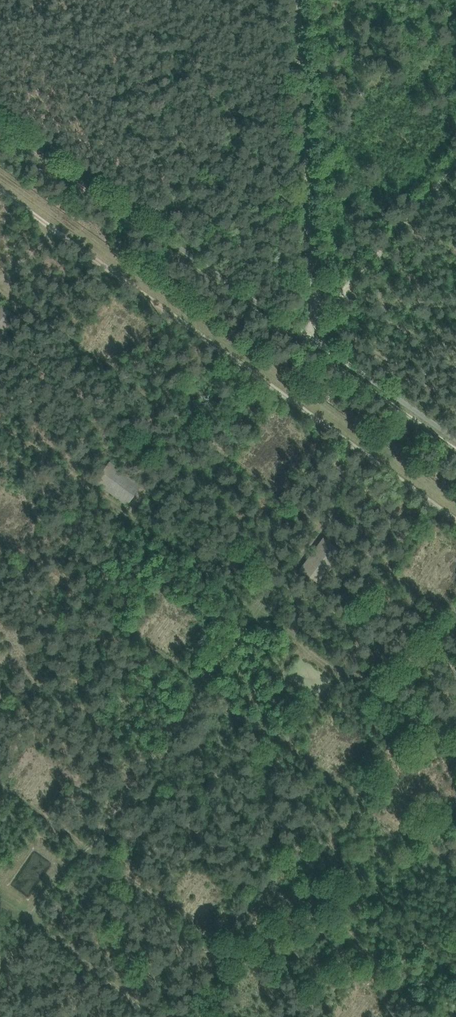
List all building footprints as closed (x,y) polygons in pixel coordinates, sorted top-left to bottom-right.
[(109,461),(94,482),(127,505),(142,484),(109,461)] [(343,551),(323,537),(299,569),(319,584),(343,551)]
